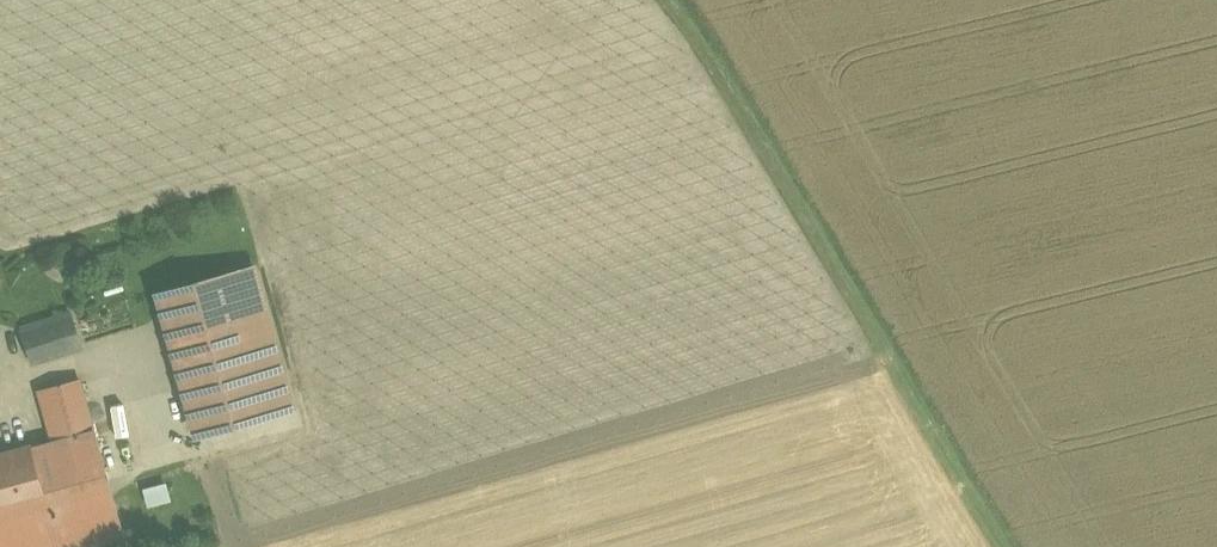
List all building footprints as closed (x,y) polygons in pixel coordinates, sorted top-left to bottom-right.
[(263,267),(156,295),(194,441),(301,413),(263,267)] [(72,316),(24,331),(34,361),(81,345),(72,316)] [(80,379),(40,390),(69,495),(109,484),(80,379)] [(0,454),(0,514),(48,501),(32,445),(0,454)] [(151,504),(175,499),(171,481),(147,486),(151,504)] [(0,514),(0,546),(90,546),(124,538),(109,484),(69,495),(48,501),(0,514)]
